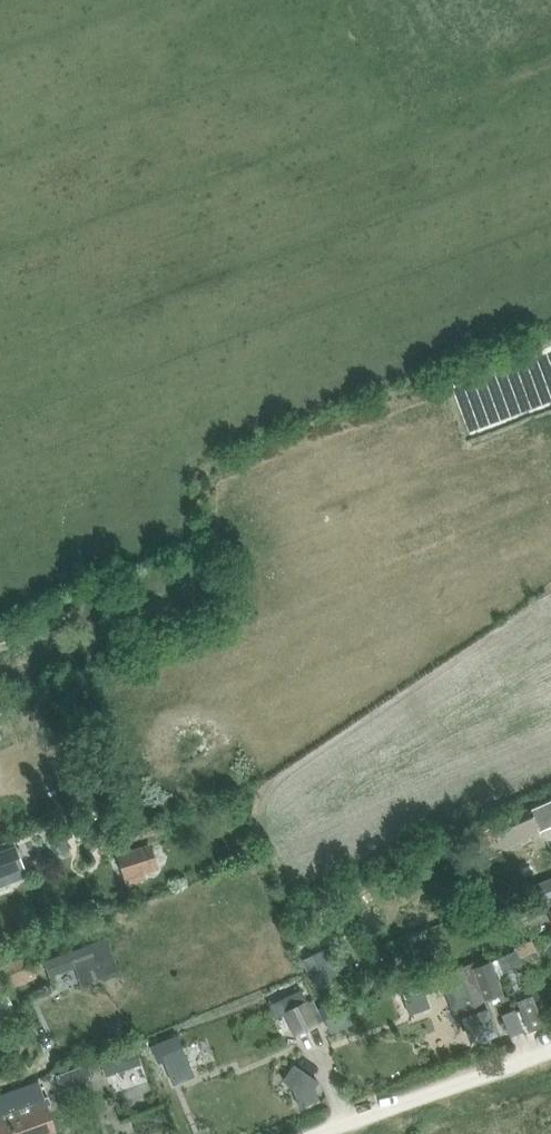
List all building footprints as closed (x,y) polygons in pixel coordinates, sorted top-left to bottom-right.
[(492,829),(501,850),(550,827),(550,804),(492,829)] [(0,853),(0,886),(8,883),(5,875),(24,868),(16,846),(0,853)] [(152,846),(120,856),(128,881),(145,876),(142,869),(158,864),(152,846)] [(537,882),(538,909),(550,904),(550,877),(549,877),(542,881),(537,882)] [(81,985),(120,970),(108,936),(89,943),(90,944),(70,952),(44,962),(49,978),(74,968),(81,985)] [(523,964),(520,959),(536,951),(531,940),(514,947),(515,948),(496,958),(503,974),(523,964)] [(301,960),(314,987),(338,975),(325,948),(301,960)] [(9,988),(36,978),(27,954),(0,964),(9,988)] [(447,974),(421,983),(425,995),(443,988),(451,985),(459,1005),(450,1008),(455,1022),(464,1019),(472,1042),(496,1034),(487,1009),(484,1000),(489,998),(489,1000),(499,997),(499,994),(503,993),(491,962),(483,964),(482,960),(447,973),(447,974)] [(281,1000),(270,1005),(276,1018),(285,1014),(295,1034),(316,1024),(300,990),(281,1000)] [(516,1001),(529,1031),(544,1025),(532,995),(516,1001)] [(320,1008),(325,1020),(326,1019),(329,1018),(333,1017),(328,1004),(320,1008)] [(329,1018),(326,1019),(331,1032),(352,1023),(347,1011),(333,1017),(329,1018)] [(177,1035),(150,1046),(157,1062),(162,1060),(172,1084),(173,1084),(175,1083),(194,1075),(182,1047),(177,1035)] [(100,1061),(106,1076),(140,1064),(134,1048),(100,1061)] [(56,1076),(61,1089),(92,1078),(87,1064),(56,1076)] [(293,1065),(282,1080),(293,1091),(299,1108),(319,1100),(315,1087),(318,1082),(304,1073),(293,1065)] [(47,1105),(38,1080),(24,1085),(24,1087),(0,1096),(0,1133),(49,1133),(56,1132),(47,1105)]
